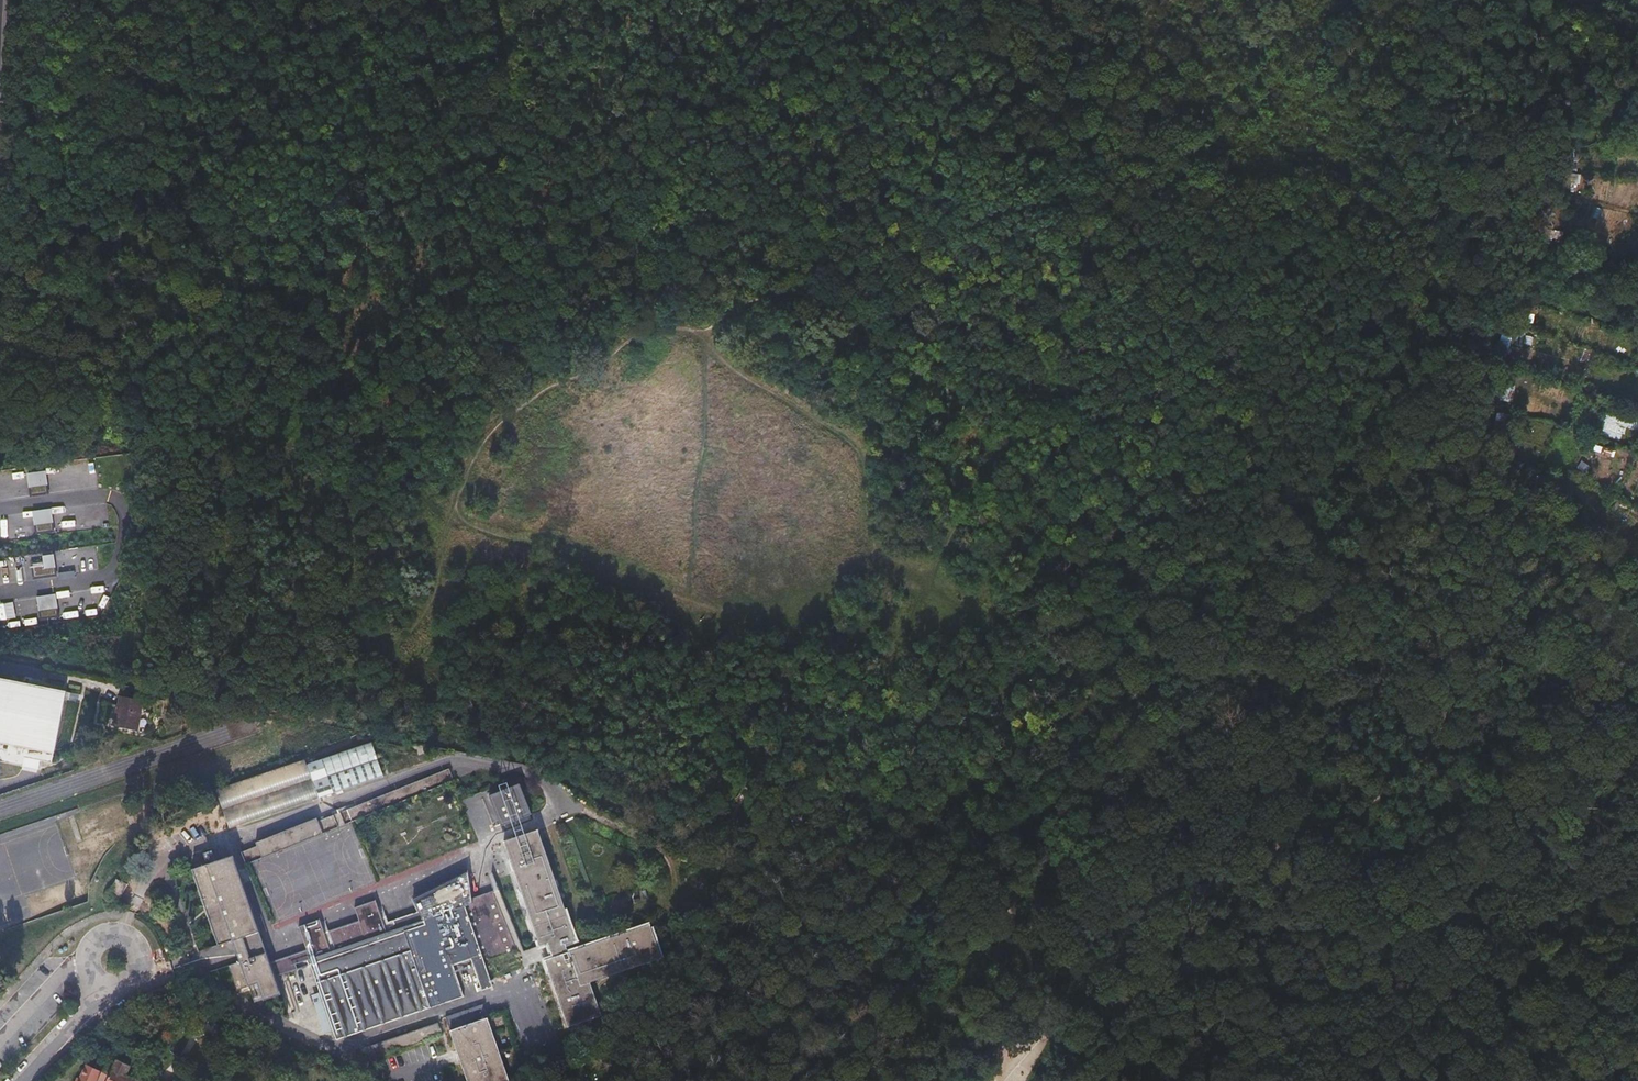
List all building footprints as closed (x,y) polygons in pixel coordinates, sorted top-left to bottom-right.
[(1551,331),(1556,317),(1548,315),(1544,329),(1551,331)] [(1595,452),(1613,456),(1615,449),(1596,445),(1595,452)] [(1581,460),(1577,468),(1587,473),(1591,466),(1581,460)] [(0,683),(0,762),(26,767),(27,759),(52,763),(64,694),(0,683)] [(114,732),(136,736),(140,707),(119,704),(114,732)] [(224,832),(377,777),(367,746),(303,769),(301,764),(210,793),(224,832)] [(443,768),(418,779),(423,791),(448,780),(443,768)] [(423,791),(418,779),(313,823),(311,820),(250,845),(251,849),(236,855),(241,867),(423,791)] [(514,783),(483,795),(495,826),(526,813),(514,783)] [(1091,798),(1096,804),(1109,794),(1103,788),(1091,798)] [(415,912),(380,925),(371,901),(350,909),(355,922),(321,934),(316,921),(294,929),(302,952),(306,961),(316,995),(309,997),(322,1035),(330,1032),(334,1042),(461,997),(449,962),(466,956),(479,990),(490,986),(487,978),(541,959),(565,1026),(599,1014),(587,981),(659,955),(647,921),(564,950),(561,942),(572,938),(533,828),(498,840),(536,944),(520,950),(496,893),(468,903),(464,871),(409,900),(415,912)] [(271,980),(266,965),(228,858),(187,873),(214,949),(229,944),(236,964),(225,968),(234,993),(254,986),(260,1003),(277,997),(271,980)] [(103,900),(108,903),(116,886),(111,884),(103,900)] [(117,886),(109,903),(114,906),(123,889),(117,886)] [(306,961),(302,952),(266,965),(271,980),(294,970),(292,966),(306,961)] [(443,1017),(466,1080),(508,1080),(480,1004),(443,1017)] [(440,1036),(435,1023),(367,1047),(372,1060),(440,1036)] [(100,1074),(97,1080),(140,1080),(126,1074),(129,1067),(115,1061),(109,1073),(102,1070),(100,1074)] [(100,1074),(85,1067),(78,1080),(97,1080),(100,1074)]
